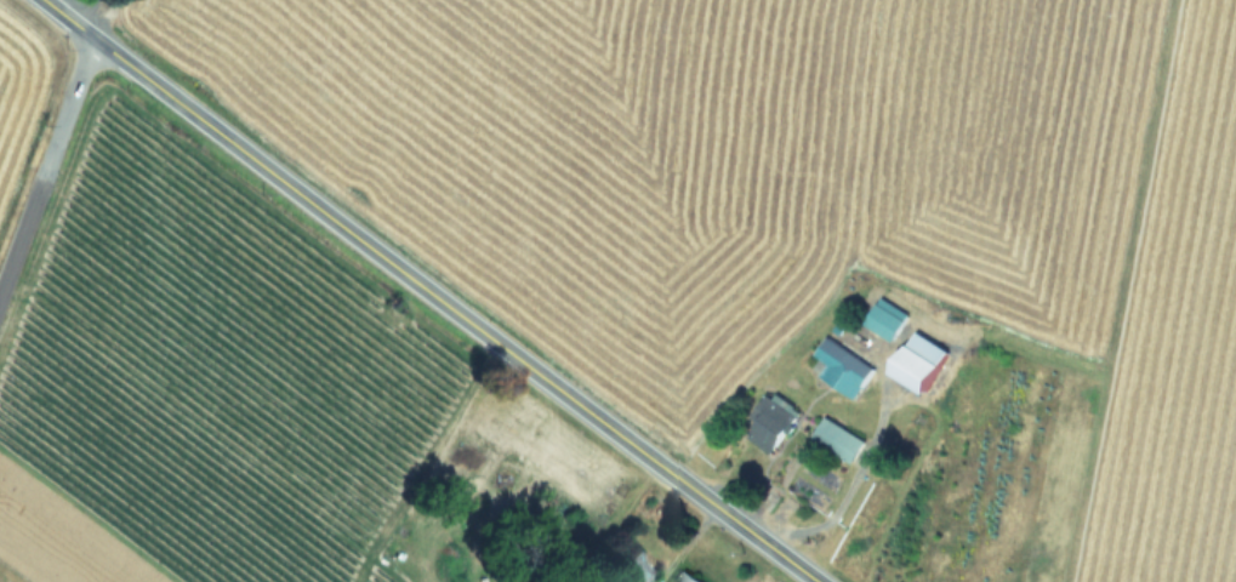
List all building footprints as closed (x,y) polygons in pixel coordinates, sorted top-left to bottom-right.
[(908,312),(882,295),(864,323),(891,340),(908,312)] [(949,348),(915,329),(890,371),(924,391),(949,348)] [(874,366),(826,335),(814,353),(826,361),(818,374),(854,397),(874,366)] [(771,452),(799,408),(768,389),(741,433),(771,452)] [(866,439),(825,414),(812,436),(852,461),(866,439)] [(685,568),(675,581),(703,581),(685,568)]
